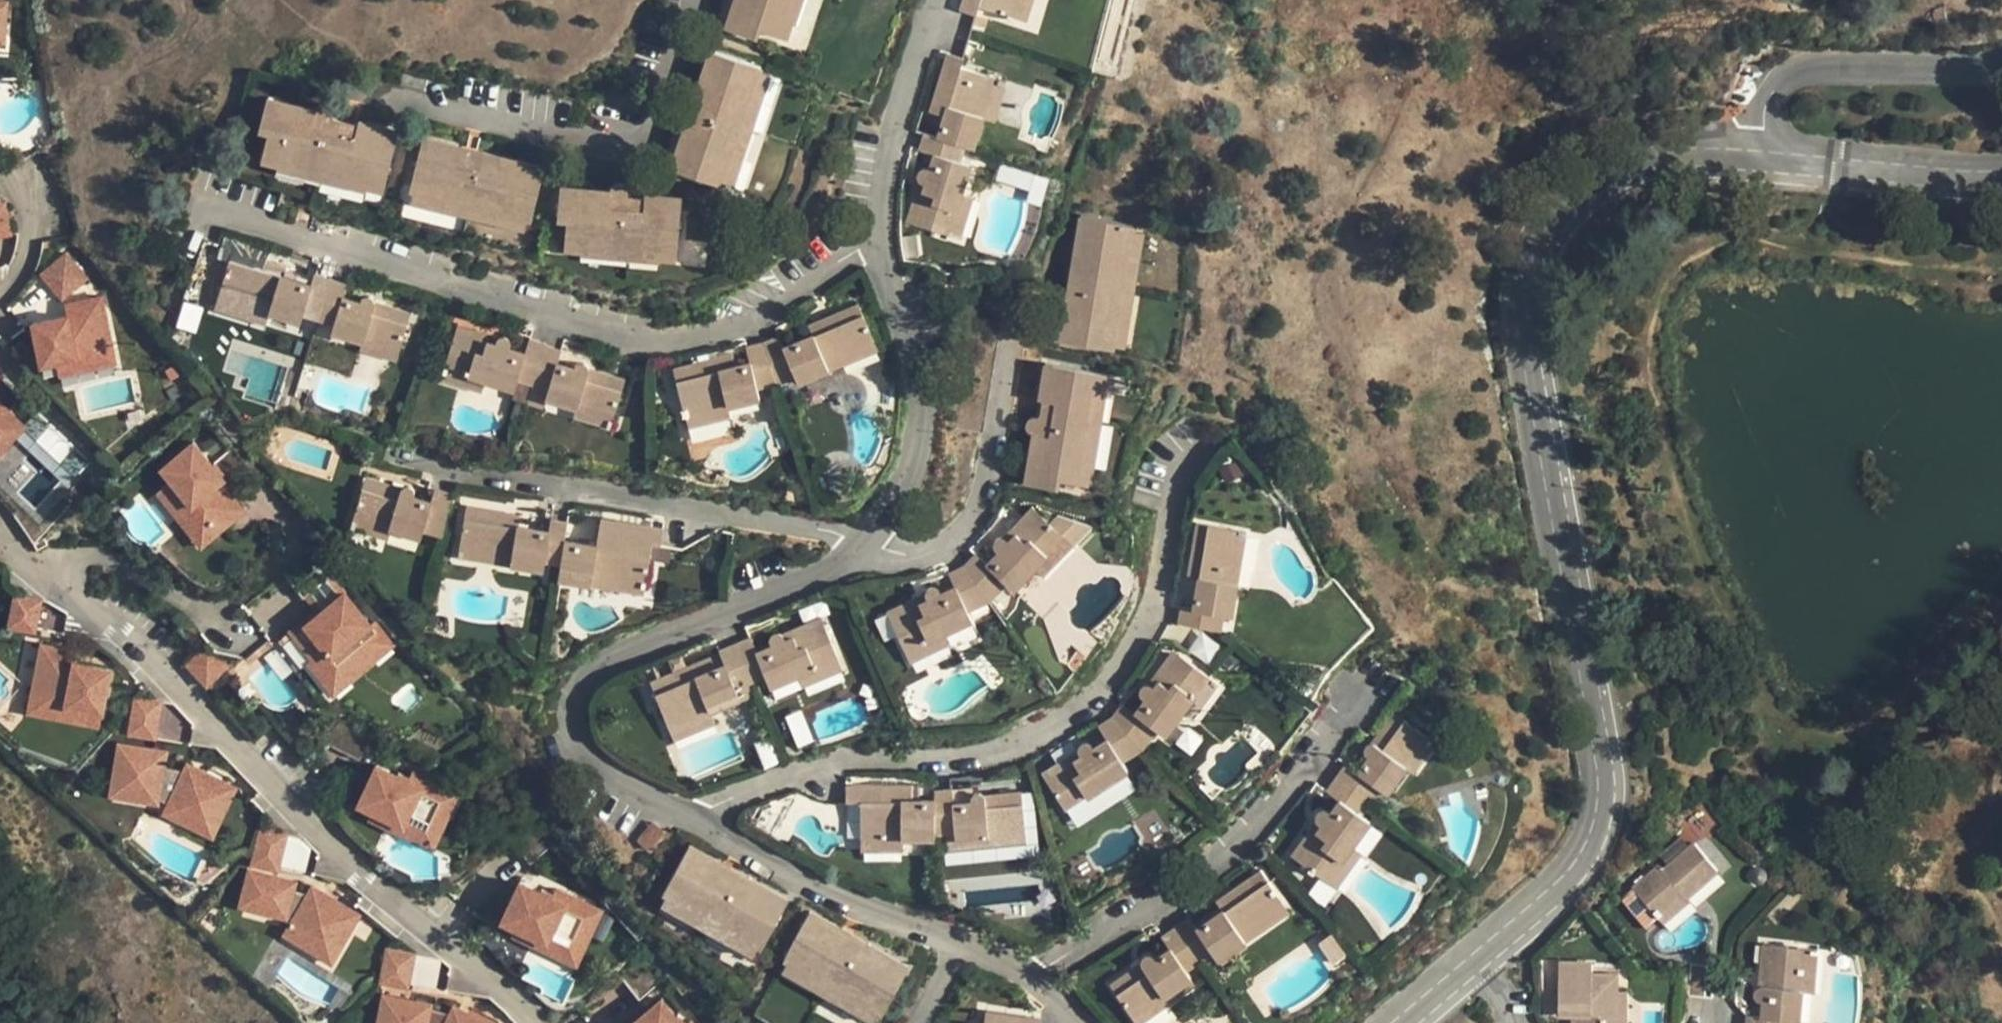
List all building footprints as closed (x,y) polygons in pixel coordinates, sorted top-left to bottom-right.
[(728,26),(759,37),(762,28),(789,37),(795,19),(801,21),(808,0),(737,0),(728,26)] [(964,10),(980,16),(984,3),(1018,13),(1022,0),(967,0),(964,10)] [(1018,13),(1029,17),(1034,0),(1022,0),(1018,13)] [(672,164),(732,186),(775,70),(714,48),(672,164)] [(949,117),(943,138),(968,145),(977,148),(987,116),(998,78),(965,67),(967,59),(951,53),(933,110),(949,117)] [(1011,82),(998,78),(987,116),(999,121),(1011,82)] [(272,97),(263,129),(273,132),(265,161),(283,166),(282,171),(369,194),(370,187),(388,193),(404,132),(339,114),(339,112),(338,108),(337,107),(334,106),(329,105),(327,106),(325,107),(324,110),(272,97)] [(273,132),(263,129),(254,164),(282,171),(283,166),(265,161),(273,132)] [(921,182),(909,222),(947,235),(961,193),(969,165),(962,162),(968,145),(943,138),(927,133),(922,150),(936,155),(931,169),(927,168),(925,167),(922,168),(920,169),(918,171),(918,174),(917,177),(919,179),(921,182)] [(428,137),(411,201),(533,234),(550,169),(428,137)] [(566,186),(563,221),(572,222),(570,250),(587,252),(586,258),(662,265),(663,258),(681,260),(686,198),(635,193),(634,191),(632,188),(630,186),(627,185),(622,185),(619,186),(618,187),(617,191),(566,186)] [(369,194),(386,198),(388,193),(370,187),(369,194)] [(961,193),(947,235),(959,238),(973,197),(961,193)] [(5,201),(0,202),(0,235),(14,233),(5,201)] [(1131,353),(1152,230),(1089,217),(1066,340),(1131,353)] [(563,221),(559,255),(570,256),(570,250),(572,222),(563,221)] [(92,276),(71,251),(46,272),(67,297),(68,295),(82,284),(92,276)] [(236,253),(225,287),(255,296),(251,308),(298,322),(301,313),(319,319),(332,278),(315,272),(310,285),(281,277),(284,267),(236,253)] [(663,258),(662,265),(680,267),(681,260),(663,258)] [(332,278),(319,319),(335,324),(333,331),(363,340),(364,337),(401,348),(412,312),(375,300),(375,297),(374,294),(373,292),(371,291),(367,292),(365,292),(362,295),(360,303),(343,298),(347,283),(332,278)] [(255,296),(225,287),(221,298),(251,308),(255,296)] [(106,295),(86,300),(88,311),(89,316),(73,319),(72,314),(36,321),(45,363),(60,360),(78,356),(97,353),(95,346),(115,343),(106,295)] [(72,314),(73,319),(89,316),(88,311),(86,300),(70,303),(72,314)] [(195,332),(203,306),(183,300),(175,326),(195,332)] [(765,340),(778,380),(797,374),(800,382),(848,364),(844,353),(872,343),(859,308),(812,326),(815,335),(786,345),(781,335),(765,340)] [(460,327),(448,366),(488,378),(516,388),(519,381),(535,385),(548,346),(532,340),(527,355),(511,350),(512,346),(513,341),(510,339),(507,338),(504,337),(499,339),(460,327)] [(397,360),(401,348),(364,337),(363,340),(361,348),(397,360)] [(678,368),(693,417),(732,404),(764,395),(761,385),(778,380),(765,340),(749,346),(752,358),(733,363),(731,352),(678,368)] [(116,349),(115,343),(95,346),(97,353),(78,356),(60,360),(62,373),(118,362),(116,349)] [(876,354),(872,343),(844,353),(848,364),(876,354)] [(548,346),(535,385),(555,390),(553,397),(584,404),(584,402),(620,410),(630,374),(593,365),(592,362),(590,360),(589,359),(583,358),(581,358),(579,361),(579,363),(578,368),(561,364),(564,350),(548,346)] [(488,378),(448,366),(444,378),(484,391),(488,378)] [(1040,437),(1031,485),(1062,490),(1064,481),(1092,486),(1095,468),(1102,469),(1116,394),(1109,392),(1113,376),(1052,366),(1043,417),(1039,417),(1034,420),(1032,423),(1032,426),(1033,431),(1034,434),(1036,436),(1040,437)] [(1109,392),(1116,394),(1119,378),(1113,376),(1109,392)] [(17,417),(0,401),(0,435),(17,417)] [(618,421),(620,410),(584,402),(584,404),(581,413),(618,421)] [(732,404),(693,417),(696,427),(735,414),(732,404)] [(26,426),(17,417),(0,435),(0,454),(26,426)] [(195,440),(170,460),(179,472),(172,477),(192,502),(178,513),(197,535),(230,508),(223,499),(232,492),(222,480),(226,478),(222,473),(224,472),(216,460),(213,462),(195,440)] [(179,472),(170,460),(163,465),(172,477),(179,472)] [(1064,481),(1062,490),(1098,498),(1102,469),(1095,468),(1092,486),(1064,481)] [(172,477),(158,488),(178,513),(192,502),(172,477)] [(446,538),(455,496),(438,490),(435,507),(417,501),(419,499),(418,495),(418,492),(416,489),(411,487),(408,488),(407,489),(405,492),(370,482),(359,517),(395,528),(394,531),(425,540),(427,533),(446,538)] [(245,508),(232,492),(223,499),(230,508),(197,535),(202,542),(245,508)] [(475,508),(469,545),(498,551),(496,562),(545,571),(547,560),(565,564),(569,539),(572,522),(555,518),(552,531),(522,526),(524,516),(475,508)] [(969,565),(993,600),(1008,589),(1011,593),(1037,574),(1070,547),(1044,515),(1020,534),(1009,541),(1005,541),(1003,542),(1001,546),(1000,549),(1001,553),(1003,557),(990,566),(980,553),(969,565)] [(394,531),(395,528),(359,517),(356,529),(392,539),(394,531)] [(565,564),(564,574),(611,586),(612,574),(645,580),(652,544),(663,545),(667,528),(604,519),(599,544),(569,539),(565,564)] [(1186,608),(1183,625),(1226,632),(1229,616),(1239,617),(1247,567),(1234,565),(1238,533),(1202,529),(1195,578),(1203,579),(1198,611),(1186,608)] [(1251,535),(1238,533),(1234,565),(1247,567),(1251,535)] [(498,551),(469,545),(466,556),(496,562),(498,551)] [(1079,557),(1070,547),(1037,574),(1046,585),(1079,557)] [(897,620),(918,654),(954,631),(980,616),(977,609),(993,600),(969,565),(954,572),(961,587),(952,593),(950,590),(946,588),(942,587),(939,587),(936,590),(934,593),(933,597),(897,620)] [(644,591),(645,580),(612,574),(611,586),(644,591)] [(328,578),(305,596),(315,609),(318,613),(342,595),(328,578)] [(41,597),(14,591),(8,621),(34,627),(41,597)] [(369,626),(342,595),(318,613),(315,609),(288,630),(312,659),(323,649),(335,664),(360,645),(355,638),(369,626)] [(739,643),(755,684),(772,677),(774,684),(803,673),(843,657),(826,618),(788,633),(786,631),(783,631),(779,631),(775,633),(773,635),(773,637),(775,645),(760,652),(755,637),(739,643)] [(385,644),(369,626),(355,638),(360,645),(335,664),(323,649),(312,659),(333,686),(385,644)] [(954,631),(918,654),(925,665),(962,642),(954,631)] [(285,633),(278,638),(280,642),(287,636),(285,633)] [(110,667),(73,659),(72,664),(58,662),(61,645),(40,641),(30,688),(49,692),(48,698),(85,706),(101,709),(110,667)] [(206,643),(184,663),(205,685),(226,665),(206,643)] [(654,680),(673,725),(711,710),(744,698),(740,690),(755,684),(739,643),(722,650),(728,663),(710,671),(706,658),(654,680)] [(61,645),(58,662),(72,664),(73,659),(75,648),(61,645)] [(1127,704),(1117,717),(1147,748),(1161,732),(1166,737),(1187,715),(1215,684),(1185,656),(1157,686),(1152,686),(1150,687),(1148,687),(1146,689),(1145,691),(1145,696),(1145,700),(1149,703),(1139,714),(1127,704)] [(843,657),(803,673),(808,685),(847,669),(843,657)] [(1224,692),(1215,684),(1187,715),(1194,722),(1224,692)] [(49,692),(30,688),(26,708),(83,720),(85,706),(48,698),(49,692)] [(163,697),(136,693),(130,729),(157,734),(163,697)] [(711,710),(673,725),(677,735),(715,720),(711,710)] [(1342,778),(1378,804),(1389,790),(1393,793),(1413,768),(1410,766),(1432,734),(1404,713),(1379,745),(1376,745),(1371,746),(1368,748),(1367,751),(1368,753),(1376,760),(1364,773),(1353,765),(1342,778)] [(1054,781),(1082,812),(1124,776),(1136,766),(1131,760),(1147,748),(1117,717),(1102,726),(1113,739),(1103,747),(1101,745),(1096,744),(1092,743),(1088,745),(1086,748),(1086,749),(1086,754),(1054,781)] [(1442,741),(1432,734),(1410,766),(1413,768),(1419,773),(1442,741)] [(211,819),(229,782),(204,770),(200,778),(177,767),(164,763),(167,748),(120,740),(111,791),(158,799),(160,794),(169,799),(172,793),(189,801),(186,807),(211,819)] [(399,773),(376,762),(364,792),(377,798),(374,807),(406,823),(412,810),(432,820),(439,805),(451,810),(460,792),(427,776),(423,784),(412,779),(413,776),(400,770),(399,773)] [(423,784),(427,776),(416,770),(413,776),(412,779),(423,784)] [(1124,776),(1082,812),(1089,821),(1132,785),(1124,776)] [(1298,856),(1330,881),(1356,847),(1373,820),(1368,817),(1378,804),(1342,778),(1332,791),(1346,802),(1336,814),(1333,813),(1329,811),(1326,811),(1323,812),(1321,813),(1320,815),(1320,819),(1321,822),(1322,823),(1298,856)] [(189,801),(172,793),(169,799),(164,809),(213,833),(236,785),(229,782),(211,819),(186,807),(189,801)] [(940,802),(940,829),(959,828),(959,834),(991,833),(991,828),(1029,826),(1025,789),(989,790),(986,790),(983,788),(980,788),(977,789),(975,792),(975,797),(958,798),(957,787),(940,786),(940,802)] [(866,805),(867,839),(908,839),(941,839),(940,829),(940,802),(918,802),(917,787),(857,787),(856,805),(866,805)] [(406,823),(374,807),(371,814),(435,845),(451,810),(439,805),(432,820),(412,810),(406,823)] [(288,830),(261,824),(252,859),(278,866),(288,830)] [(1029,839),(1029,826),(991,828),(991,833),(991,841),(1029,839)] [(908,839),(867,839),(867,852),(908,852),(908,839)] [(1664,865),(1636,888),(1660,915),(1679,899),(1676,895),(1684,888),(1692,897),(1724,869),(1700,842),(1668,869),(1664,865)] [(1367,854),(1356,847),(1330,881),(1341,889),(1367,854)] [(666,912),(765,967),(798,907),(699,853),(666,912)] [(296,878),(249,866),(240,901),(287,913),(287,911),(293,915),(289,922),(320,939),(324,931),(341,941),(359,910),(332,894),(326,902),(307,891),(303,889),(293,886),(296,878)] [(1181,927),(1206,962),(1220,952),(1225,960),(1267,931),(1260,921),(1286,904),(1264,873),(1223,901),(1231,912),(1204,930),(1197,918),(1181,927)] [(332,894),(312,882),(307,891),(326,902),(332,894)] [(602,912),(568,895),(564,904),(571,907),(567,915),(556,910),(560,902),(552,898),(554,895),(542,889),(541,892),(520,882),(505,911),(518,918),(514,927),(546,943),(553,930),(572,940),(580,925),(592,932),(602,912)] [(1679,899),(1660,915),(1667,924),(1695,901),(1692,897),(1684,888),(1676,895),(1679,899)] [(571,907),(564,904),(568,895),(557,890),(554,895),(552,898),(560,902),(556,910),(567,915),(571,907)] [(1293,914),(1286,904),(1260,921),(1267,931),(1293,914)] [(789,975),(876,1022),(892,1022),(918,973),(821,918),(789,975)] [(332,957),(341,941),(324,931),(320,939),(289,922),(284,930),(332,957)] [(546,943),(514,927),(511,933),(575,965),(592,932),(580,925),(572,940),(553,930),(546,943)] [(1116,983),(1137,1014),(1169,993),(1170,995),(1196,977),(1192,971),(1206,962),(1181,927),(1167,937),(1178,952),(1164,961),(1160,956),(1158,954),(1155,953),(1151,953),(1149,954),(1146,958),(1146,959),(1147,962),(1116,983)] [(1766,941),(1763,974),(1770,975),(1769,982),(1766,982),(1764,983),(1761,984),(1760,986),(1759,989),(1759,991),(1759,994),(1760,996),(1762,998),(1764,998),(1768,999),(1766,1013),(1750,1010),(1748,1022),(1793,1022),(1793,1016),(1803,1017),(1805,993),(1810,945),(1766,941)] [(1823,946),(1810,945),(1805,993),(1818,995),(1823,946)] [(396,947),(388,976),(414,984),(423,955),(396,947)] [(1572,969),(1570,1020),(1584,1020),(1584,1022),(1624,1022),(1624,995),(1624,980),(1603,980),(1603,969),(1572,969)] [(648,1013),(629,990),(594,1018),(599,1022),(635,1022),(638,1020),(648,1013)] [(470,1014),(467,1022),(449,1014),(444,1012),(434,1010),(435,1005),(389,992),(380,1022),(491,1022),(470,1014)] [(1169,993),(1137,1014),(1142,1022),(1146,1022),(1176,1003),(1170,995),(1169,993)] [(1624,995),(1624,1022),(1635,1022),(1635,995),(1624,995)] [(680,1015),(678,1017),(664,1000),(648,1013),(638,1020),(640,1022),(686,1022),(680,1015)] [(470,1014),(453,1006),(449,1014),(467,1022),(470,1014)] [(1041,1014),(987,1009),(985,1022),(981,1022),(977,1022),(976,1022),(1040,1022),(1041,1014)]
